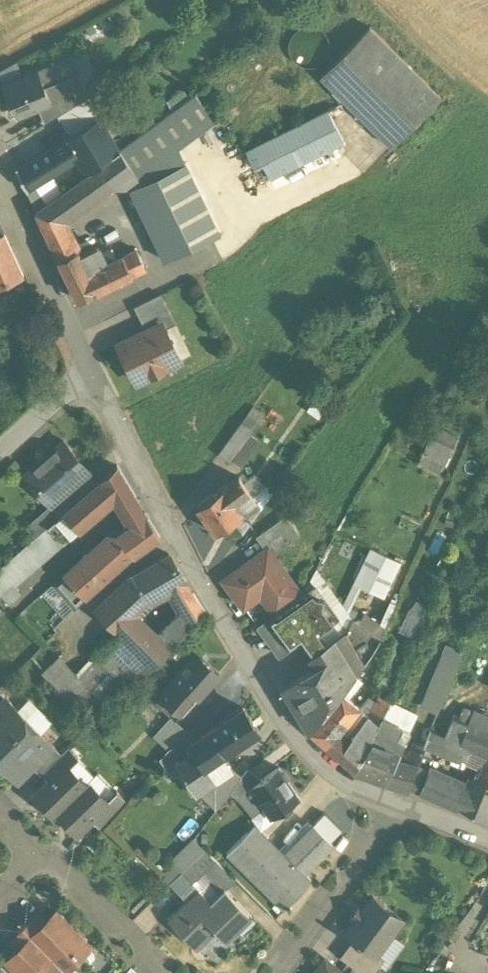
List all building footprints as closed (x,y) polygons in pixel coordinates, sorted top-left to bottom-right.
[(328,55),(329,48),(328,40),(323,33),(316,29),(309,27),(301,29),(294,33),(290,40),(288,48),(290,56),(294,62),(301,67),(309,68),(317,67),(323,62),(328,55)] [(369,27),(320,77),(391,148),(440,97),(369,27)] [(71,57),(53,64),(52,64),(37,71),(50,102),(62,98),(61,96),(82,84),(81,83),(71,57)] [(37,71),(3,85),(17,116),(49,103),(50,102),(37,71)] [(81,83),(82,84),(89,96),(103,88),(97,76),(81,83)] [(82,84),(61,96),(62,98),(69,108),(83,100),(89,96),(82,84)] [(195,94),(143,132),(119,149),(88,173),(87,174),(57,195),(36,211),(35,211),(44,231),(62,219),(113,185),(130,187),(156,241),(164,257),(165,260),(219,236),(179,146),(214,122),(195,94)] [(50,102),(49,103),(56,116),(69,108),(62,98),(50,102)] [(58,116),(71,136),(96,120),(83,100),(58,116)] [(328,111),(254,148),(263,165),(270,179),(343,142),(328,111)] [(71,136),(66,139),(66,140),(77,157),(79,159),(88,173),(119,149),(111,137),(99,119),(96,120),(71,136)] [(66,140),(17,171),(26,189),(77,157),(66,140)] [(255,169),(263,165),(254,148),(247,152),(255,169)] [(249,173),(249,170),(249,167),(247,164),(245,162),(241,162),(238,162),(236,164),(234,167),(234,170),(234,173),(236,175),(239,177),(242,177),(245,177),(247,175),(249,173)] [(255,188),(256,185),(255,182),(253,179),(251,177),(248,177),(245,178),(242,179),(240,182),(240,185),(240,188),(242,191),(245,192),(248,193),(251,192),(253,190),(255,188)] [(50,183),(29,196),(36,211),(57,195),(50,183)] [(62,219),(44,231),(51,245),(70,236),(62,219)] [(0,222),(0,252),(11,247),(0,222)] [(70,236),(51,245),(58,259),(76,250),(70,236)] [(156,241),(137,250),(145,267),(164,257),(156,241)] [(105,265),(96,246),(79,254),(84,265),(89,263),(93,271),(104,265),(105,265)] [(0,252),(0,284),(24,274),(11,247),(0,252)] [(89,263),(84,265),(79,254),(76,250),(58,259),(77,300),(113,283),(104,265),(93,271),(89,263)] [(145,267),(137,250),(123,257),(132,274),(145,267)] [(105,265),(104,265),(113,283),(132,274),(123,257),(123,256),(105,265)] [(160,294),(134,307),(145,331),(161,323),(164,330),(175,324),(160,294)] [(145,331),(118,345),(137,383),(180,361),(164,330),(161,323),(145,331)] [(175,324),(164,330),(180,361),(191,355),(175,324)] [(241,422),(218,455),(229,463),(252,431),(263,416),(251,408),(241,422)] [(454,448),(433,438),(420,464),(442,475),(454,448)] [(63,441),(24,475),(37,491),(40,489),(52,502),(49,505),(50,506),(85,476),(85,475),(73,461),(77,457),(63,441)] [(138,502),(117,466),(64,512),(80,530),(114,500),(123,516),(138,502)] [(85,476),(50,506),(58,515),(93,485),(85,476)] [(239,477),(197,507),(215,534),(228,525),(231,529),(236,525),(233,521),(241,515),(233,504),(249,492),(239,477)] [(252,496),(251,496),(260,509),(270,498),(277,488),(268,484),(252,496)] [(252,496),(249,492),(233,504),(241,515),(233,521),(236,525),(242,534),(260,509),(251,496),(252,496)] [(138,502),(123,516),(129,526),(145,514),(138,502)] [(58,515),(50,506),(33,521),(41,530),(58,515)] [(80,530),(64,512),(47,527),(63,545),(80,530)] [(129,526),(116,536),(133,555),(158,537),(145,514),(129,526)] [(285,516),(256,537),(266,551),(267,550),(272,555),(299,535),(285,516)] [(28,543),(0,569),(0,570),(10,582),(14,587),(63,545),(47,527),(28,543)] [(116,536),(109,534),(65,573),(53,585),(74,609),(121,564),(133,555),(116,536)] [(266,551),(224,581),(243,607),(270,588),(284,608),(299,598),(301,596),(272,555),(267,550),(266,551)] [(371,551),(346,601),(362,609),(372,588),(388,596),(402,567),(371,551)] [(168,555),(132,576),(147,599),(149,598),(167,589),(184,580),(168,555)] [(10,582),(0,570),(0,592),(10,582)] [(132,576),(98,608),(120,630),(94,656),(109,673),(125,691),(167,650),(153,636),(134,617),(150,601),(149,598),(147,599),(132,576)] [(204,613),(184,580),(167,589),(180,610),(186,619),(180,625),(181,626),(186,632),(204,613)] [(10,582),(0,592),(0,595),(9,604),(20,594),(14,587),(10,582)] [(301,596),(299,598),(284,608),(258,627),(279,656),(303,639),(312,632),(314,635),(334,621),(338,618),(314,586),(301,596)] [(404,630),(417,634),(426,606),(413,602),(404,630)] [(186,619),(180,610),(153,636),(167,650),(183,635),(177,629),(181,626),(180,625),(186,619)] [(379,638),(352,619),(346,630),(341,634),(332,640),(363,663),(373,650),(379,638)] [(334,621),(314,635),(312,632),(303,639),(314,653),(332,640),(341,634),(334,621)] [(181,626),(177,629),(183,635),(186,632),(181,626)] [(314,653),(309,656),(316,668),(283,688),(309,731),(340,693),(351,680),(363,663),(332,640),(314,653)] [(460,655),(451,651),(447,661),(457,663),(460,655)] [(197,654),(174,679),(175,680),(161,696),(174,708),(182,715),(219,674),(197,654)] [(92,723),(107,708),(91,692),(74,676),(76,673),(58,655),(40,673),(92,723)] [(76,673),(74,676),(91,692),(109,673),(94,656),(76,673)] [(457,663),(447,661),(438,682),(448,686),(457,663)] [(125,691),(109,673),(91,692),(107,708),(125,691)] [(438,682),(435,681),(425,707),(438,712),(448,686),(438,682)] [(340,693),(309,731),(327,747),(337,734),(359,708),(340,693)] [(174,708),(161,696),(156,702),(169,713),(174,708)] [(5,697),(0,703),(0,762),(17,780),(31,767),(52,746),(5,697)] [(383,699),(379,697),(370,712),(380,720),(381,719),(390,703),(385,700),(385,699),(384,698),(383,699)] [(415,715),(390,703),(381,719),(406,731),(415,715)] [(242,708),(215,726),(216,727),(196,740),(195,741),(203,753),(213,746),(220,756),(222,755),(232,748),(233,748),(258,731),(242,708)] [(473,713),(462,709),(458,718),(469,723),(473,713)] [(348,743),(337,756),(355,771),(372,737),(378,724),(367,716),(348,743)] [(458,718),(452,716),(444,736),(444,737),(466,746),(475,726),(469,723),(458,718)] [(170,717),(154,735),(169,749),(171,747),(185,731),(170,717)] [(406,731),(381,719),(380,720),(378,724),(372,737),(399,752),(400,752),(409,733),(406,731)] [(484,730),(475,726),(466,746),(476,750),(484,730)] [(444,736),(431,730),(426,742),(440,748),(444,737),(444,736)] [(484,730),(476,750),(487,755),(487,731),(484,730)] [(185,731),(171,747),(178,757),(190,745),(189,744),(195,740),(195,741),(196,740),(185,731)] [(348,743),(337,734),(327,747),(337,756),(348,743)] [(399,752),(372,737),(355,771),(354,771),(384,782),(396,759),(399,752)] [(466,746),(444,737),(440,748),(461,757),(466,746)] [(213,746),(203,753),(195,741),(195,740),(189,744),(190,745),(194,751),(180,760),(177,763),(196,792),(202,788),(219,777),(216,774),(228,766),(222,755),(220,756),(213,746)] [(190,745),(178,757),(180,760),(194,751),(190,745)] [(424,749),(413,745),(405,763),(405,765),(416,769),(416,767),(424,749)] [(52,746),(31,767),(39,775),(42,772),(61,754),(52,746)] [(61,754),(42,772),(50,781),(66,765),(67,766),(77,757),(68,747),(61,754)] [(405,763),(396,759),(384,782),(397,786),(405,765),(405,763)] [(66,765),(50,781),(34,796),(54,816),(57,813),(85,785),(67,766),(66,765)] [(416,769),(405,765),(397,786),(407,788),(408,788),(416,769)] [(228,766),(216,774),(219,777),(202,788),(219,805),(230,791),(242,776),(228,766)] [(260,779),(250,786),(270,816),(279,810),(282,814),(288,810),(285,806),(298,797),(278,767),(260,779)] [(427,771),(416,767),(416,769),(408,788),(419,792),(427,772),(427,771)] [(483,768),(480,776),(487,779),(487,777),(487,770),(483,768)] [(247,770),(242,776),(230,791),(239,798),(249,785),(250,786),(260,779),(247,770)] [(432,774),(427,772),(419,792),(445,803),(454,782),(445,779),(437,776),(432,774)] [(487,779),(480,776),(478,780),(487,785),(487,777),(487,779)] [(473,778),(469,788),(460,809),(485,820),(487,812),(487,785),(478,780),(473,778)] [(85,785),(57,813),(76,832),(91,817),(91,816),(107,801),(106,800),(88,782),(85,785)] [(469,788),(454,782),(445,803),(460,809),(469,788)] [(107,801),(91,816),(91,817),(100,825),(124,799),(116,790),(106,800),(107,801)] [(285,853),(254,824),(226,853),(283,909),(286,906),(288,908),(291,905),(289,903),(312,880),(305,873),(285,853)] [(312,825),(285,853),(305,873),(332,844),(312,825)] [(157,877),(166,886),(180,873),(205,848),(193,837),(168,860),(171,863),(157,877)] [(205,848),(180,873),(191,884),(205,870),(215,860),(205,848)] [(235,880),(215,860),(205,870),(223,888),(224,888),(226,890),(235,880)] [(191,884),(180,873),(166,886),(184,903),(198,889),(210,901),(223,888),(205,870),(191,884)] [(223,888),(210,901),(198,889),(184,903),(167,918),(197,949),(216,930),(226,941),(251,916),(226,890),(224,888),(223,888)] [(372,896),(363,908),(360,905),(350,917),(354,920),(345,932),(353,938),(376,955),(377,953),(403,919),(372,896)] [(55,913),(40,928),(33,921),(24,930),(65,970),(79,955),(73,949),(82,940),(55,913)] [(24,930),(15,939),(22,946),(7,962),(18,972),(62,972),(65,970),(24,930)] [(353,938),(340,956),(363,972),(372,972),(384,958),(377,953),(376,955),(353,938)] [(315,972),(342,972),(325,960),(315,972)]
